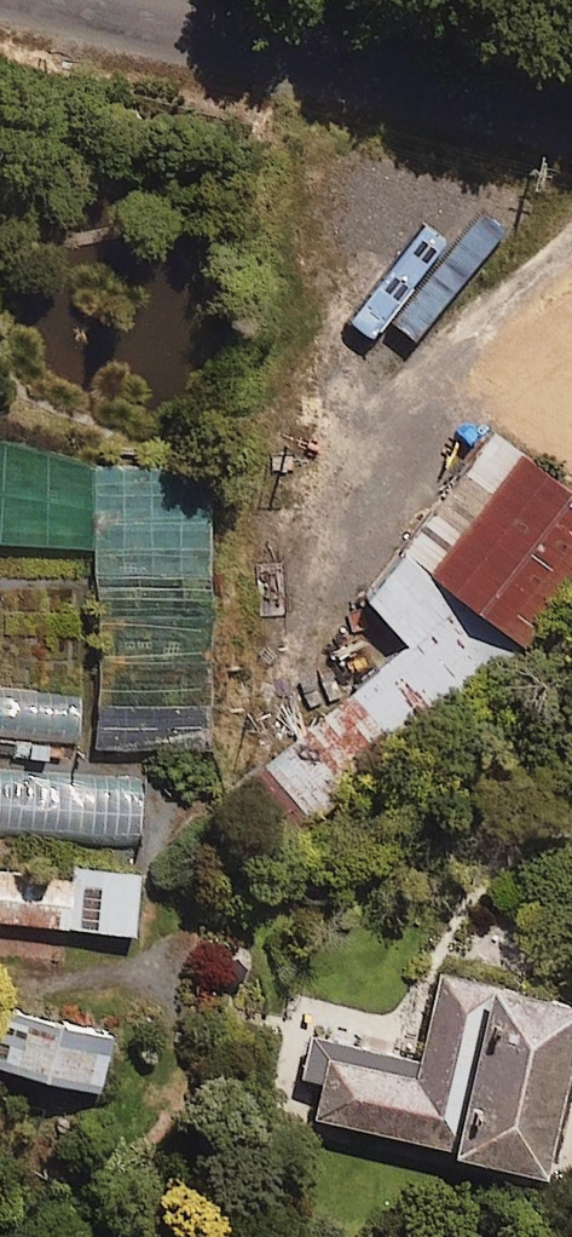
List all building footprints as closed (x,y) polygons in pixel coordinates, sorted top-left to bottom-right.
[(518,213),(374,183),(366,216),(402,224),(398,241),(507,265),(518,213)] [(438,330),(407,321),(374,439),(405,448),(438,330)] [(96,437),(0,434),(0,545),(92,548),(95,463),(96,437)] [(474,704),(571,585),(571,505),(488,435),(356,596),(408,639),(258,769),(319,839),(474,704)] [(213,461),(95,463),(98,755),(216,753),(213,461)] [(23,735),(21,764),(57,766),(58,736),(79,737),(80,693),(0,690),(0,734),(23,735)] [(0,783),(0,833),(141,841),(144,792),(0,783)] [(0,870),(0,924),(135,936),(140,882),(0,870)] [(443,981),(423,1066),(316,1041),(306,1080),(329,1085),(320,1123),(466,1157),(464,1165),(552,1185),(571,1101),(571,1011),(443,981)]
